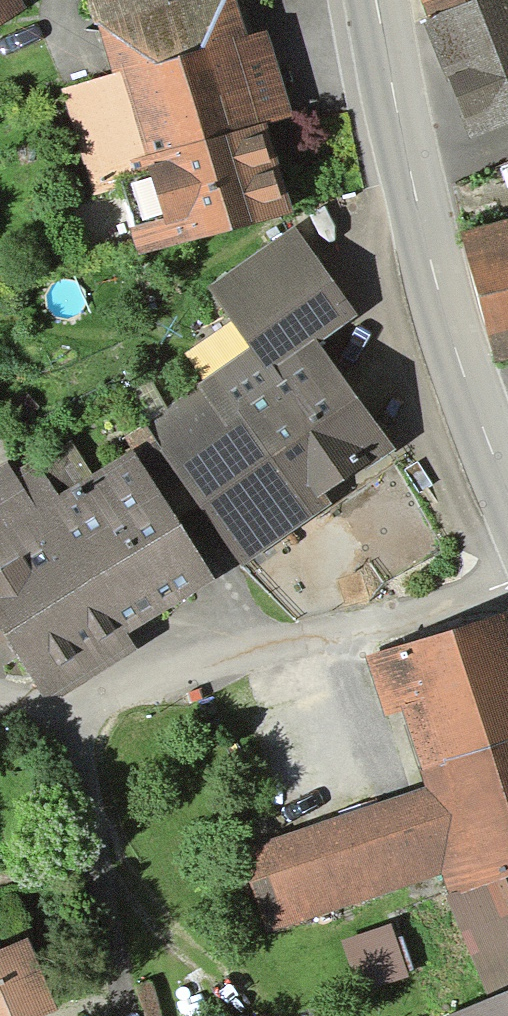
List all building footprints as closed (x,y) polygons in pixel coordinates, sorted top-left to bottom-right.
[(9,10),(3,0),(0,0),(0,16),(9,10)] [(136,252),(276,214),(250,124),(247,125),(225,51),(227,50),(212,0),(207,0),(159,14),(155,0),(82,0),(93,34),(95,33),(110,78),(63,93),(95,192),(115,186),(136,252)] [(507,115),(507,0),(421,0),(471,129),(507,115)] [(458,245),(488,354),(507,349),(507,231),(461,244),(458,245)] [(228,315),(262,366),(242,380),(235,368),(199,392),(196,389),(142,425),(143,427),(127,439),(138,457),(156,446),(225,551),(375,447),(299,341),(339,312),(286,239),(211,290),(228,315)] [(0,503),(0,631),(28,678),(198,573),(128,464),(92,487),(72,457),(37,479),(0,503)] [(498,875),(507,872),(507,661),(495,618),(399,647),(400,650),(366,662),(382,715),(415,704),(445,791),(276,849),(299,918),(442,867),(449,890),(497,873),(498,875)] [(42,1006),(17,946),(0,953),(0,1015),(17,1015),(42,1006)] [(446,1015),(507,1015),(507,990),(446,1015)]
